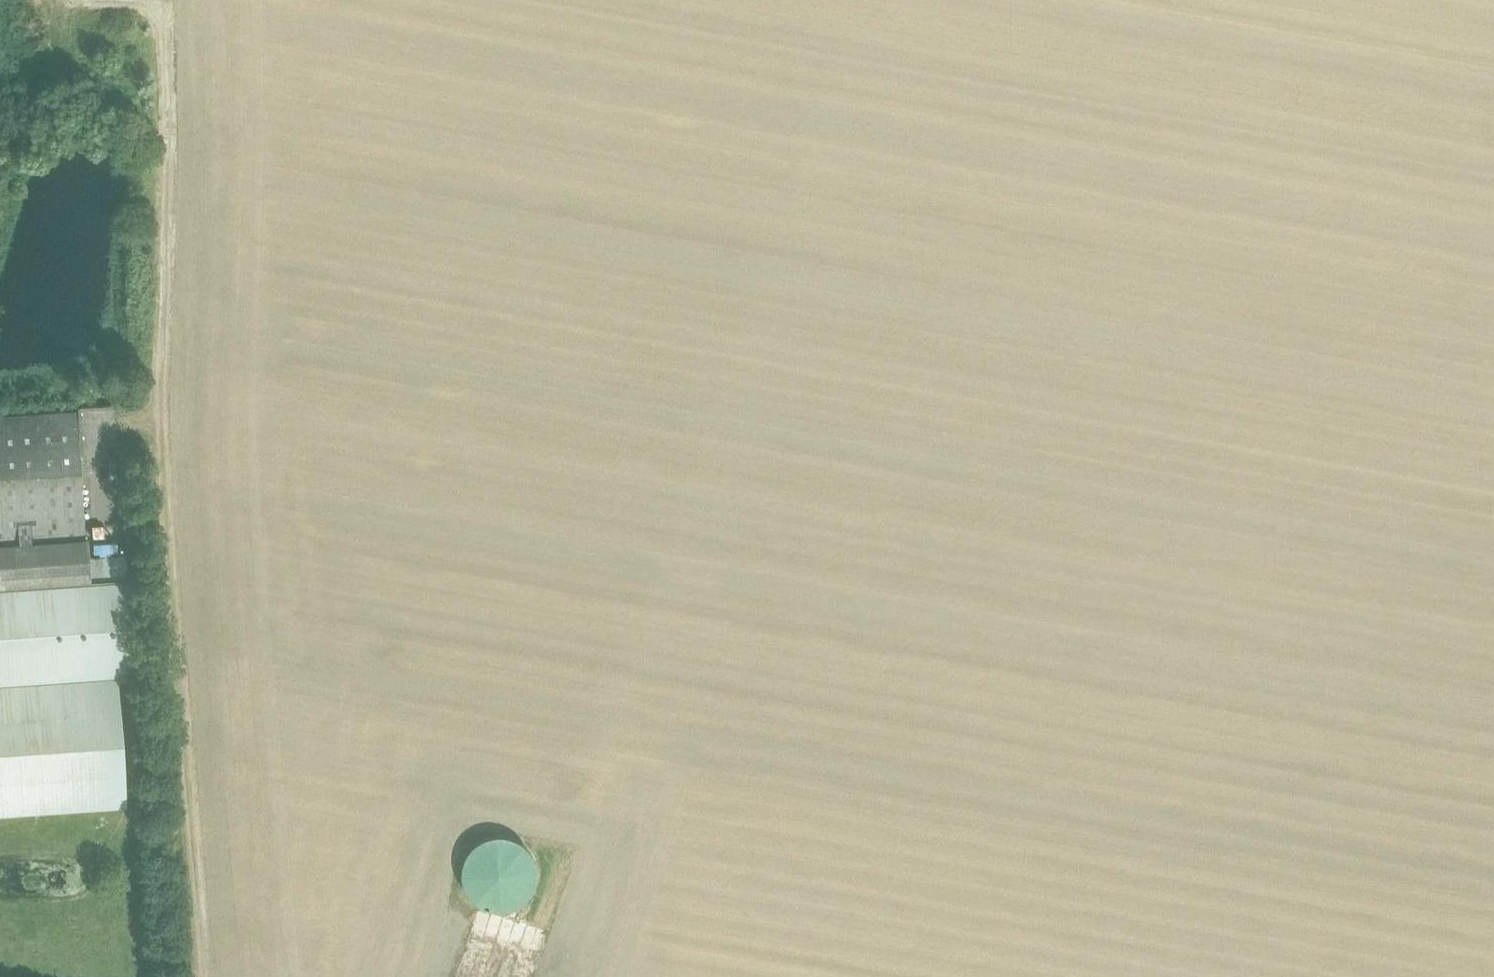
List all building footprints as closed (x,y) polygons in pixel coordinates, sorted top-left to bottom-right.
[(124,804),(114,678),(134,677),(128,578),(125,578),(123,553),(85,556),(84,534),(75,411),(0,416),(0,813),(124,804)] [(506,837),(496,836),(486,839),(477,844),(470,852),(465,861),(463,872),(465,882),(469,891),(475,899),(483,905),(493,909),(504,909),(514,907),(523,902),(530,894),(535,885),(537,874),(536,864),(531,854),(525,846),(516,840),(506,837)]
